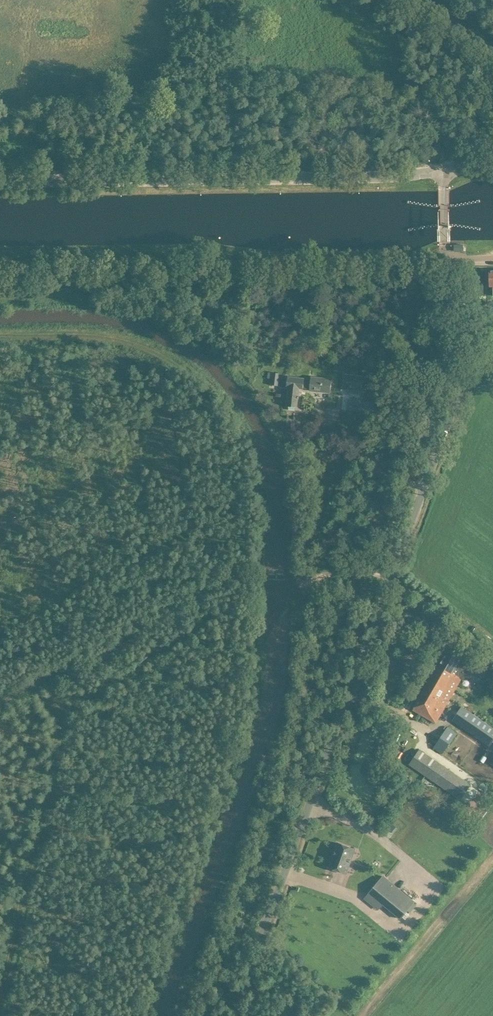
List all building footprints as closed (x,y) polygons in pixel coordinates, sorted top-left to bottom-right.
[(361,389),(362,384),(363,376),(357,375),(358,371),(356,371),(352,370),(351,375),(346,374),(345,378),(344,388),(358,390),(358,389),(361,389)] [(268,373),(266,384),(277,386),(278,374),(268,373)] [(289,387),(287,406),(297,407),(298,398),(299,398),(299,396),(298,396),(299,388),(303,389),(303,388),(310,389),(310,390),(331,393),(332,380),(311,377),(311,380),(304,379),(288,377),(287,387),(289,387)] [(360,412),(360,411),(361,401),(361,400),(349,398),(348,411),(360,412)] [(466,670),(471,662),(462,657),(453,652),(452,653),(448,650),(413,709),(436,722),(461,678),(464,680),(469,671),(466,670)] [(474,671),(486,678),(492,667),(481,660),(474,671)] [(477,711),(464,702),(452,721),(489,747),(492,741),(492,727),(475,714),(477,711)] [(447,727),(434,747),(442,753),(456,733),(447,727)] [(410,764),(461,799),(470,785),(420,750),(410,764)] [(330,868),(346,874),(355,849),(338,843),(334,851),(336,852),(330,868)] [(370,892),(401,918),(414,902),(383,876),(370,892)]
